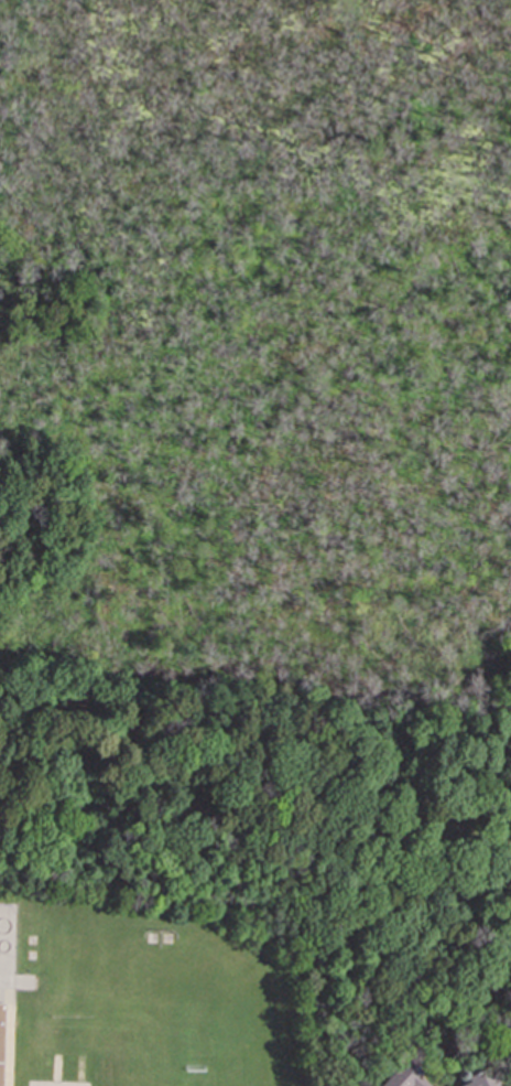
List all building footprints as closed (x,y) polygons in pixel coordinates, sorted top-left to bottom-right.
[(417,1077),(422,1073),(402,1056),(377,1085),(428,1085),(417,1077)] [(488,1065),(464,1076),(466,1082),(457,1085),(497,1085),(488,1065)]
